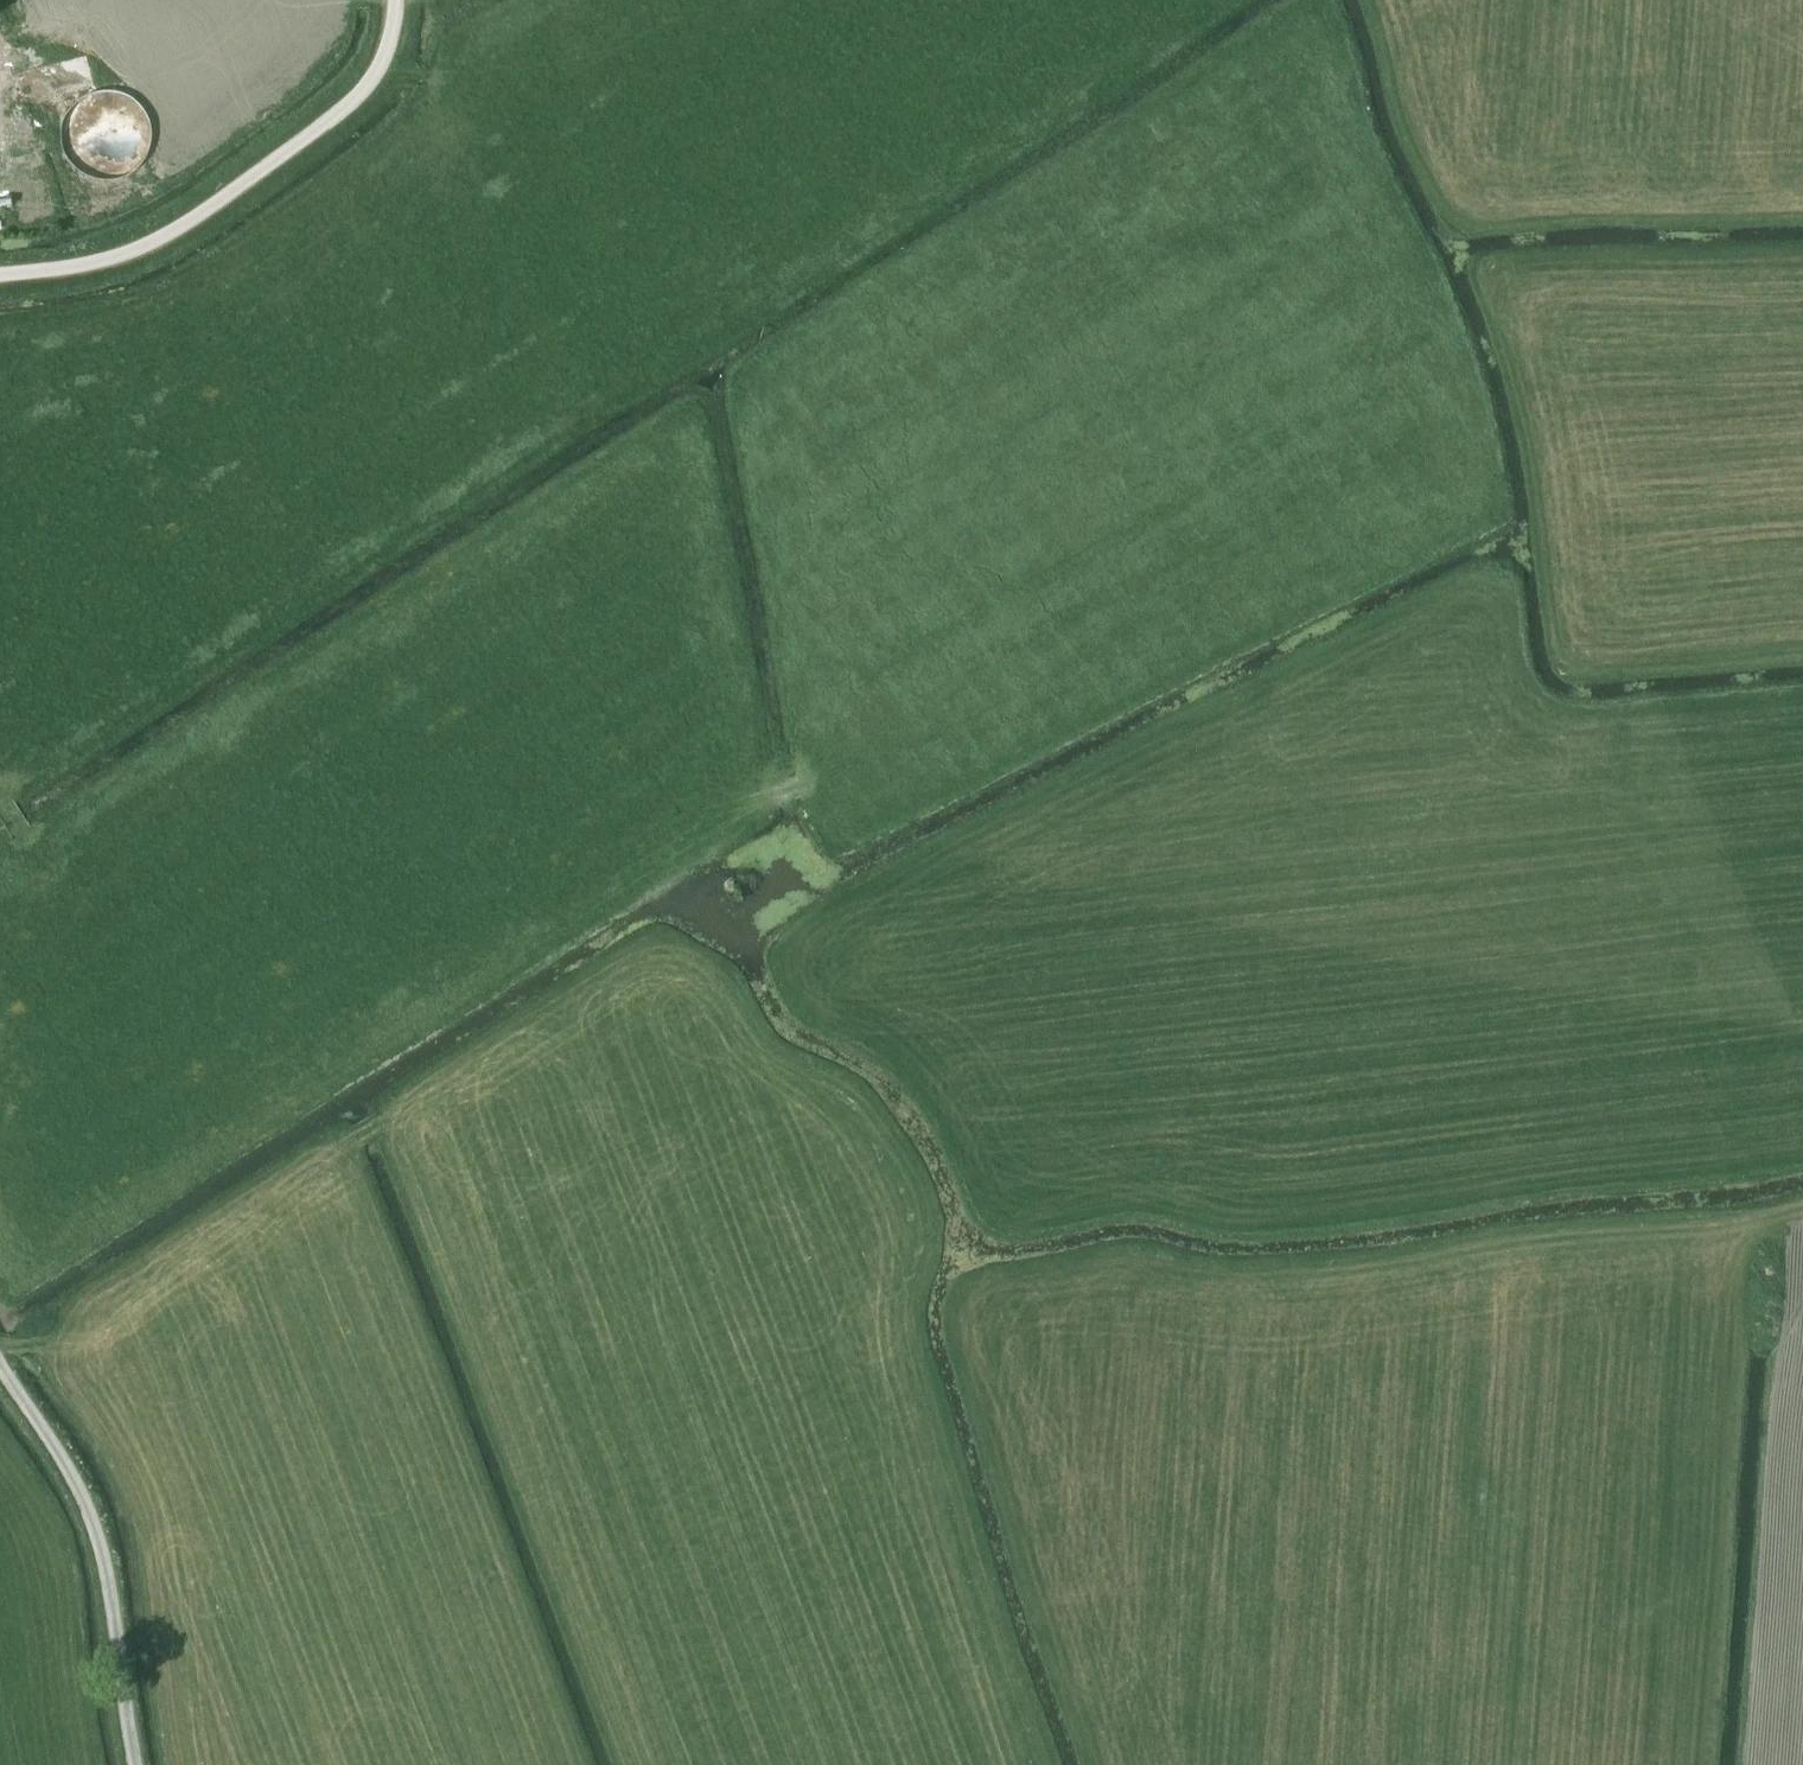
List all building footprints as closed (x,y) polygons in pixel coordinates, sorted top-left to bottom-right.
[(96,178),(107,180),(119,178),(130,173),(139,166),(146,157),(151,146),(152,134),(151,123),(146,112),(139,103),(130,95),(119,91),(107,89),(96,91),(85,95),(75,103),(68,112),(64,123),(62,134),(64,146),(68,157),(76,166),(85,173),(96,178)]
